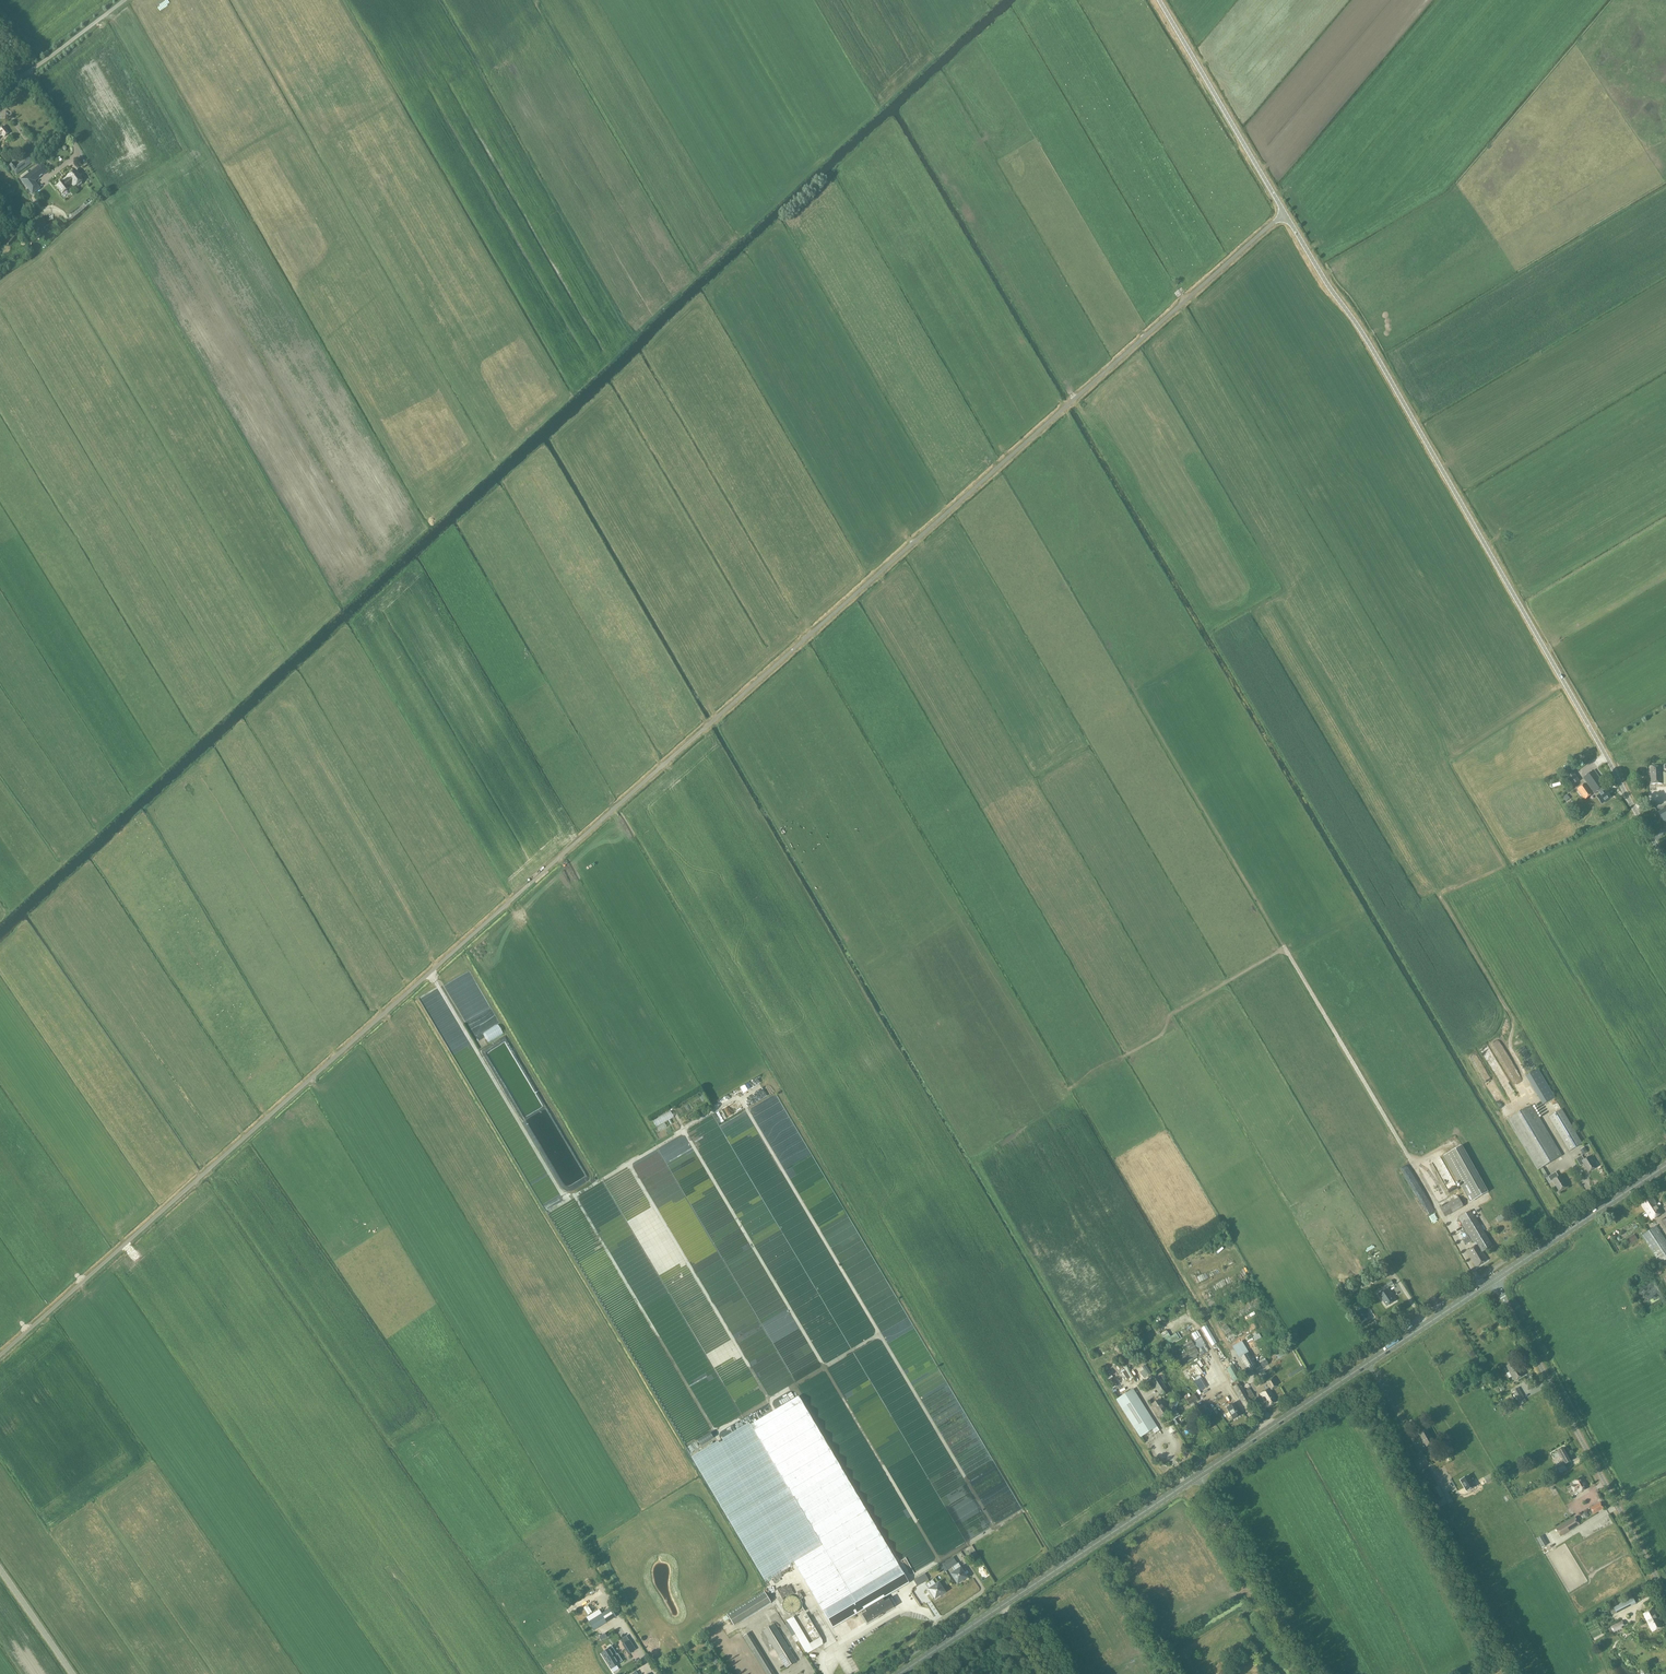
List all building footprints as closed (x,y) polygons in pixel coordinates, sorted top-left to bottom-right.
[(0,133),(4,138),(9,133),(4,126),(0,129),(0,134),(0,133)] [(16,175),(33,163),(28,158),(17,166),(14,162),(9,166),(16,175)] [(22,181),(25,184),(33,194),(40,188),(34,181),(47,171),(42,165),(22,181)] [(63,181),(57,186),(63,193),(69,188),(68,187),(72,184),(74,187),(76,186),(77,187),(78,187),(81,185),(82,183),(81,182),(83,181),(75,171),(67,177),(68,179),(64,182),(63,181)] [(38,236),(40,229),(39,228),(37,228),(36,231),(33,230),(32,235),(38,236)] [(1661,767),(1651,767),(1651,785),(1663,784),(1661,767)] [(1580,781),(1572,770),(1564,775),(1572,786),(1580,781)] [(1595,794),(1605,787),(1594,770),(1584,778),(1595,794)] [(1593,794),(1586,783),(1578,789),(1585,800),(1593,794)] [(1607,790),(1597,797),(1602,804),(1611,797),(1607,790)] [(498,1025),(483,1034),(489,1043),(503,1033),(498,1025)] [(1493,1042),(1498,1051),(1502,1049),(1498,1040),(1493,1042)] [(1507,1081),(1485,1046),(1480,1049),(1498,1080),(1499,1079),(1502,1084),(1507,1081)] [(1477,1066),(1481,1063),(1474,1053),(1470,1056),(1477,1066)] [(1555,1098),(1538,1069),(1526,1077),(1543,1105),(1555,1098)] [(756,1095),(762,1094),(759,1082),(753,1084),(756,1095)] [(1532,1106),(1507,1120),(1538,1171),(1562,1156),(1532,1106)] [(652,1119),(656,1126),(673,1116),(670,1110),(652,1119)] [(1549,1117),(1569,1152),(1582,1144),(1562,1110),(1549,1117)] [(658,1131),(667,1128),(665,1122),(656,1125),(658,1131)] [(1445,1157),(1471,1203),(1488,1193),(1461,1147),(1445,1157)] [(1429,1159),(1446,1190),(1452,1186),(1436,1155),(1429,1159)] [(1581,1167),(1584,1165),(1589,1173),(1596,1168),(1590,1157),(1585,1160),(1582,1156),(1576,1159),(1581,1167)] [(1561,1176),(1559,1177),(1556,1172),(1549,1177),(1551,1181),(1553,1181),(1559,1192),(1567,1187),(1564,1181),(1561,1176)] [(1641,1203),(1652,1220),(1663,1213),(1655,1202),(1656,1202),(1652,1196),(1641,1203)] [(1459,1198),(1441,1208),(1446,1217),(1464,1207),(1464,1206),(1465,1205),(1464,1203),(1463,1204),(1459,1198)] [(1459,1218),(1462,1223),(1476,1246),(1468,1251),(1477,1267),(1488,1260),(1483,1252),(1493,1246),(1475,1216),(1472,1211),(1459,1218)] [(1506,1212),(1496,1218),(1499,1223),(1509,1217),(1506,1212)] [(680,1236),(683,1242),(688,1239),(687,1237),(703,1229),(701,1225),(680,1236)] [(1657,1226),(1642,1236),(1662,1266),(1665,1264),(1665,1240),(1657,1226)] [(1626,1239),(1629,1245),(1635,1241),(1632,1236),(1626,1239)] [(1374,1282),(1390,1273),(1387,1268),(1372,1277),(1374,1282)] [(733,1278),(711,1290),(714,1294),(710,1296),(712,1300),(728,1291),(726,1286),(735,1281),(733,1278)] [(1395,1301),(1387,1290),(1379,1295),(1387,1306),(1388,1305),(1394,1302),(1395,1301)] [(1395,1295),(1403,1313),(1412,1310),(1404,1291),(1395,1295)] [(724,1318),(743,1309),(745,1314),(748,1319),(751,1317),(750,1314),(753,1313),(745,1297),(736,1301),(738,1306),(722,1314),(724,1318)] [(1235,1306),(1214,1312),(1216,1317),(1217,1317),(1219,1324),(1232,1320),(1231,1316),(1238,1314),(1235,1306)] [(1365,1309),(1357,1315),(1363,1325),(1372,1319),(1365,1309)] [(1227,1324),(1220,1327),(1224,1334),(1230,1330),(1227,1324)] [(1204,1327),(1202,1328),(1207,1337),(1212,1346),(1214,1345),(1216,1344),(1211,1335),(1206,1326),(1204,1327)] [(1197,1331),(1192,1335),(1195,1340),(1201,1337),(1197,1331)] [(1170,1338),(1164,1341),(1167,1347),(1173,1343),(1170,1338)] [(1279,1359),(1293,1351),(1290,1346),(1282,1351),(1281,1350),(1275,1353),(1279,1359)] [(1179,1366),(1187,1361),(1188,1363),(1198,1357),(1197,1355),(1199,1354),(1195,1347),(1175,1359),(1179,1366)] [(1239,1359),(1248,1374),(1258,1368),(1249,1353),(1239,1359)] [(1212,1359),(1198,1371),(1203,1377),(1204,1376),(1211,1383),(1223,1372),(1212,1359)] [(1263,1368),(1269,1365),(1266,1360),(1260,1364),(1263,1368)] [(1517,1363),(1508,1368),(1515,1380),(1524,1375),(1517,1363)] [(1107,1365),(1103,1367),(1111,1381),(1115,1379),(1107,1365)] [(1127,1380),(1132,1378),(1126,1365),(1121,1368),(1127,1380)] [(1227,1370),(1234,1382),(1241,1378),(1233,1366),(1227,1370)] [(1193,1369),(1183,1375),(1189,1385),(1199,1379),(1193,1369)] [(1151,1382),(1161,1397),(1167,1393),(1168,1394),(1170,1393),(1169,1391),(1168,1391),(1159,1377),(1151,1382)] [(1272,1391),(1279,1387),(1274,1377),(1267,1381),(1267,1382),(1266,1382),(1271,1391),(1272,1390),(1272,1391)] [(1246,1409),(1252,1405),(1240,1384),(1233,1387),(1246,1409)] [(1245,1391),(1250,1400),(1255,1398),(1250,1388),(1245,1391)] [(1518,1388),(1513,1391),(1521,1405),(1526,1402),(1518,1388)] [(1269,1389),(1260,1394),(1268,1407),(1277,1402),(1269,1389)] [(1157,1427),(1133,1390),(1117,1400),(1140,1437),(1153,1430),(1155,1433),(1160,1431),(1157,1427)] [(1190,1405),(1194,1412),(1201,1422),(1209,1417),(1208,1417),(1212,1415),(1208,1408),(1207,1409),(1205,1405),(1202,1407),(1200,1408),(1197,1404),(1195,1405),(1194,1403),(1198,1400),(1195,1396),(1191,1398),(1189,1394),(1184,1397),(1186,1400),(1189,1405),(1190,1405)] [(899,1566),(842,1469),(799,1397),(751,1425),(749,1423),(692,1458),(765,1580),(794,1563),(823,1611),(899,1566)] [(1159,1400),(1152,1405),(1159,1417),(1167,1412),(1159,1400)] [(1234,1420),(1241,1415),(1235,1404),(1227,1408),(1234,1420)] [(1427,1429),(1419,1434),(1426,1447),(1435,1443),(1427,1429)] [(698,1440),(700,1444),(714,1436),(711,1432),(698,1440)] [(1565,1448),(1558,1452),(1565,1464),(1572,1461),(1565,1448)] [(1561,1474),(1567,1470),(1564,1465),(1558,1469),(1561,1474)] [(1428,1468),(1421,1472),(1426,1481),(1433,1477),(1428,1468)] [(1460,1479),(1466,1490),(1474,1486),(1468,1474),(1460,1479)] [(1492,1474),(1484,1478),(1487,1483),(1495,1479),(1492,1474)] [(1575,1493),(1578,1491),(1579,1493),(1588,1488),(1582,1478),(1574,1482),(1575,1485),(1571,1486),(1575,1493)] [(1437,1483),(1426,1489),(1434,1503),(1436,1502),(1444,1497),(1445,1496),(1437,1483)] [(1444,1497),(1436,1502),(1439,1508),(1448,1503),(1444,1497)] [(1594,1514),(1604,1509),(1600,1503),(1591,1508),(1594,1514)] [(1024,1510),(996,1526),(998,1530),(1026,1514),(1024,1510)] [(1576,1517),(1557,1529),(1562,1536),(1580,1525),(1576,1517)] [(1537,1539),(1542,1548),(1548,1545),(1542,1536),(1537,1539)] [(953,1567),(958,1564),(953,1557),(944,1564),(948,1570),(952,1567),(953,1567)] [(909,1583),(899,1566),(823,1611),(833,1628),(862,1611),(885,1597),(909,1583)] [(966,1578),(960,1569),(952,1574),(958,1583),(966,1578)] [(928,1579),(925,1574),(914,1580),(918,1587),(922,1584),(922,1583),(928,1579)] [(594,1580),(588,1583),(593,1591),(599,1588),(594,1580)] [(939,1584),(930,1590),(936,1598),(944,1592),(939,1584)] [(734,1626),(771,1603),(764,1591),(727,1615),(734,1626)] [(786,1612),(789,1614),(792,1614),(795,1613),(798,1612),(800,1609),(801,1606),(801,1603),(799,1600),(797,1598),(795,1596),(792,1596),(789,1596),(786,1598),(784,1600),(783,1603),(783,1607),(784,1610),(786,1612)] [(1613,1606),(1617,1615),(1637,1604),(1632,1596),(1613,1606)] [(887,1600),(885,1597),(862,1611),(863,1614),(862,1615),(868,1624),(879,1617),(878,1616),(882,1613),(883,1614),(894,1608),(889,1599),(887,1600)] [(611,1608),(602,1614),(607,1623),(616,1617),(611,1608)] [(1664,1627),(1659,1616),(1655,1608),(1643,1614),(1653,1633),(1664,1627)] [(602,1614),(589,1622),(595,1630),(607,1623),(602,1614)] [(823,1645),(822,1641),(820,1638),(810,1644),(794,1617),(787,1621),(807,1654),(823,1645)] [(1626,1626),(1623,1621),(1611,1627),(1612,1628),(1609,1629),(1611,1634),(1614,1632),(1614,1633),(1623,1629),(1622,1628),(1626,1626)] [(798,1662),(774,1624),(763,1631),(786,1669),(798,1662)] [(743,1636),(766,1673),(775,1673),(749,1633),(743,1636)] [(623,1645),(626,1649),(633,1645),(630,1641),(623,1645)] [(633,1645),(626,1649),(629,1654),(635,1650),(633,1645)] [(609,1649),(602,1654),(607,1661),(617,1654),(612,1646),(608,1648),(609,1649)] [(617,1654),(607,1661),(611,1669),(619,1664),(619,1663),(623,1661),(618,1654),(617,1654)]
